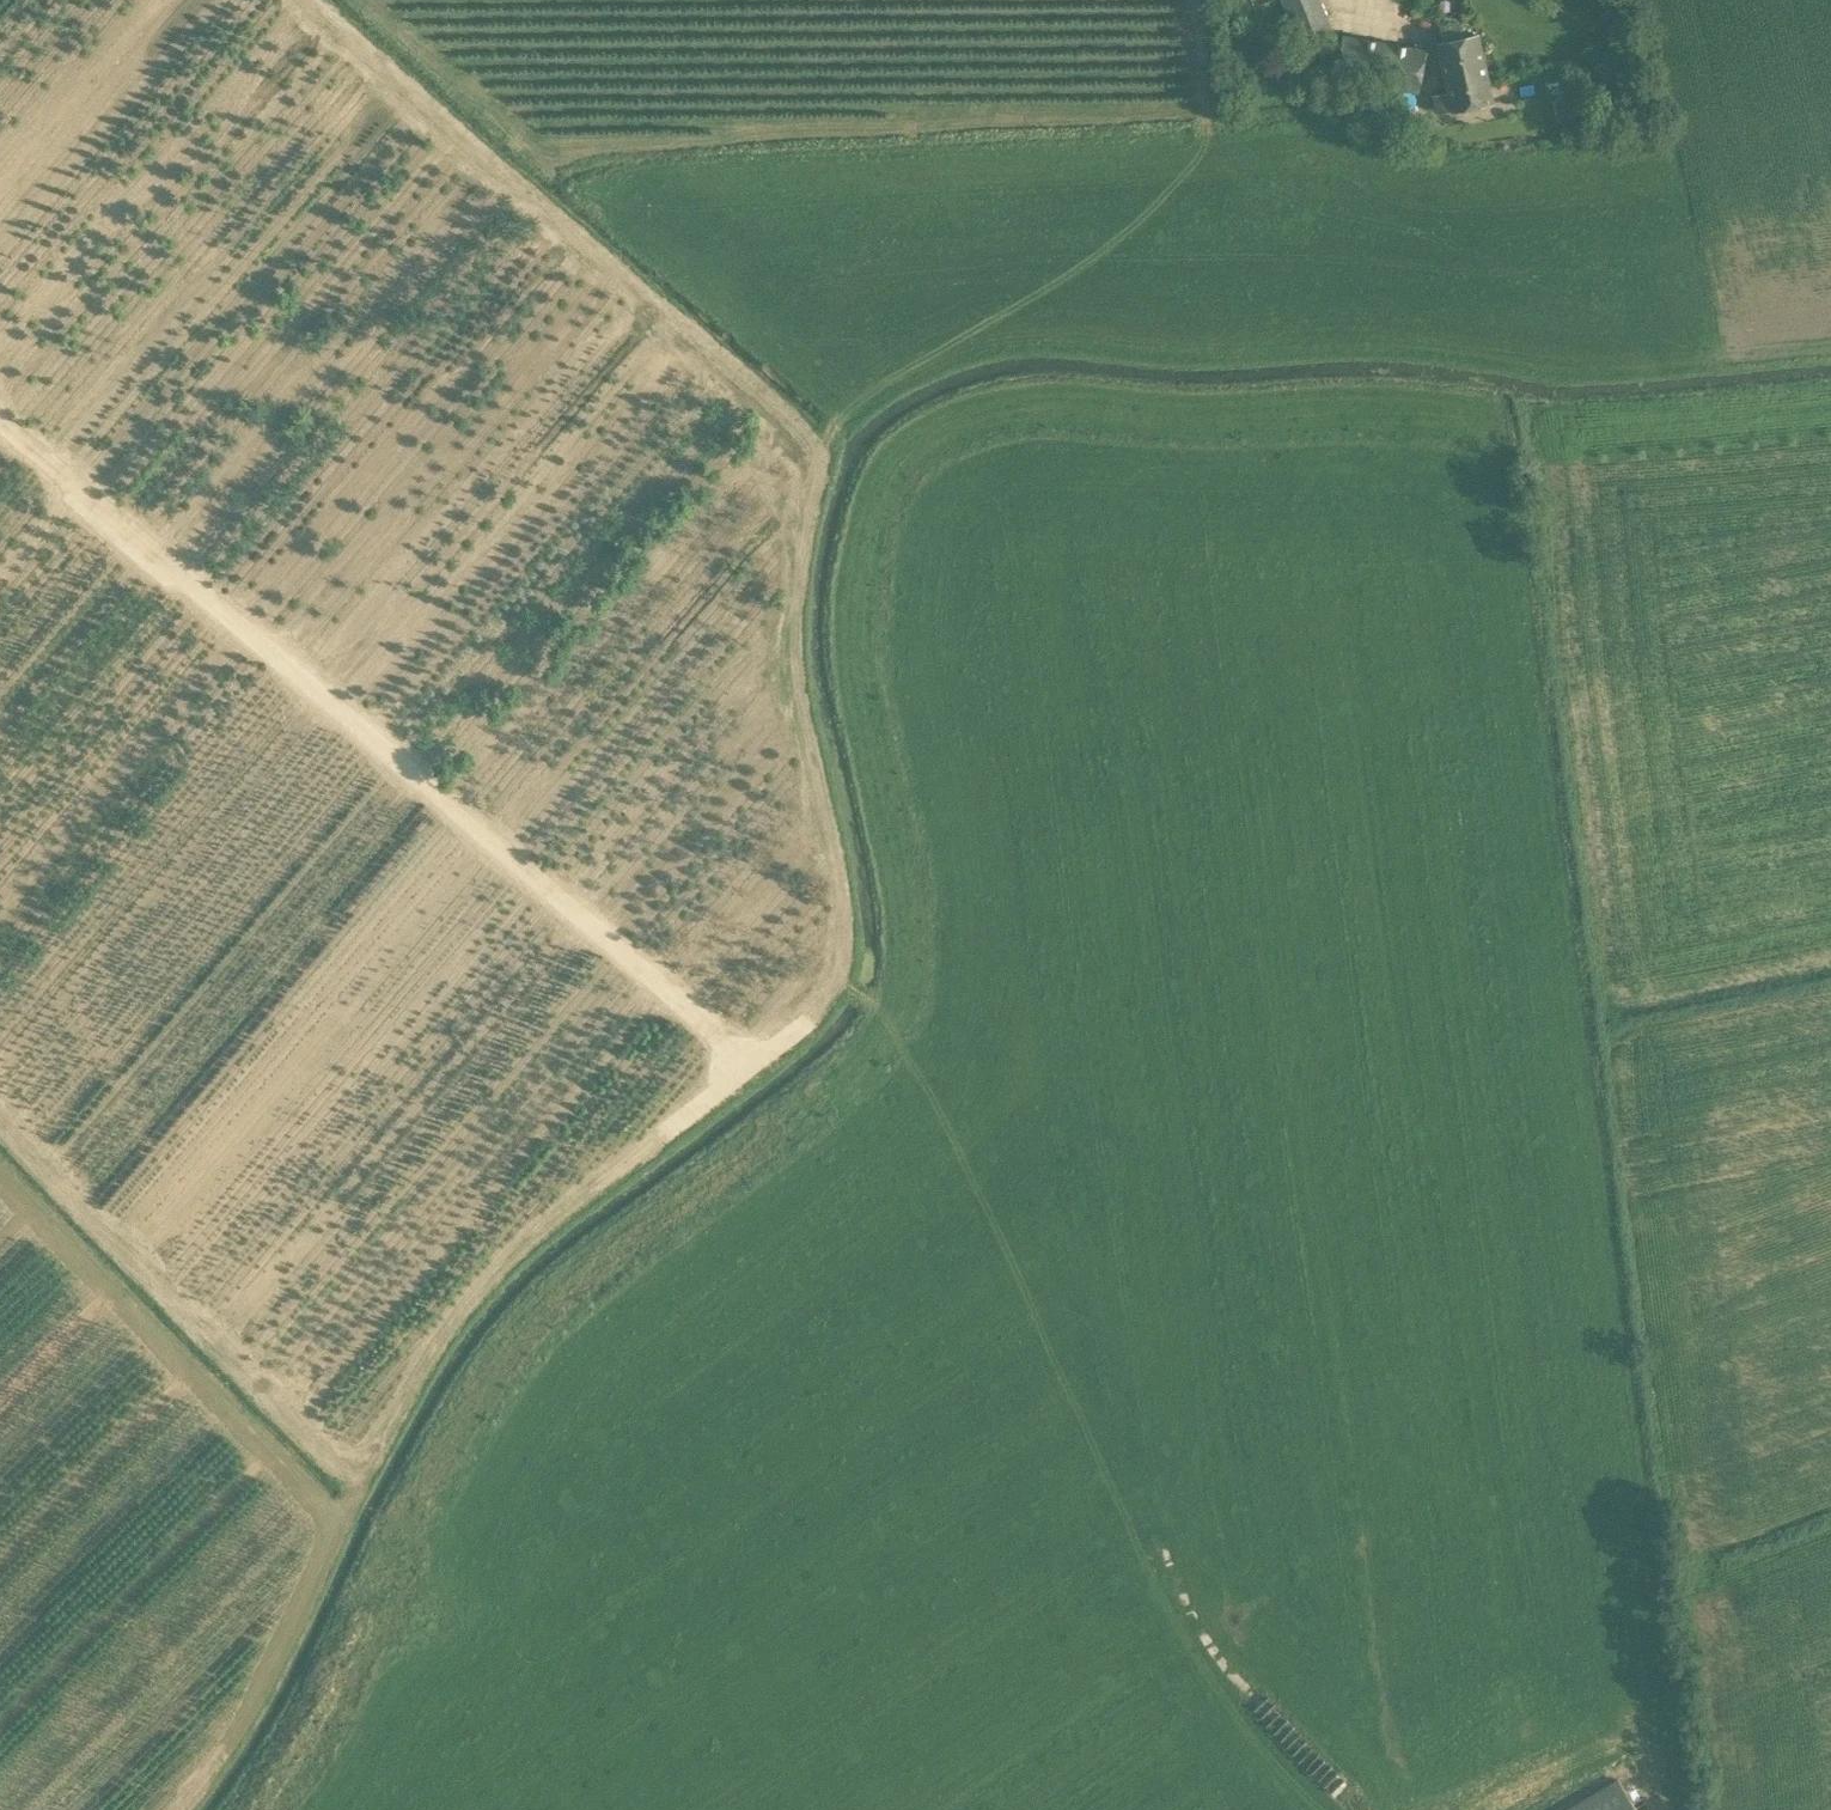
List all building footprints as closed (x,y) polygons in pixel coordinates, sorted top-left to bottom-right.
[(1299,47),(1336,32),(1322,0),(1281,0),(1299,47)] [(1439,43),(1446,77),(1486,68),(1479,34),(1463,38),(1460,25),(1443,28),(1446,42),(1439,43)] [(1426,50),(1345,36),(1338,78),(1418,92),(1426,50)] [(1310,51),(1285,55),(1290,90),(1316,86),(1310,51)] [(1486,68),(1446,77),(1449,92),(1434,95),(1438,112),(1453,109),(1453,111),(1493,102),(1486,68)] [(1575,118),(1571,99),(1555,103),(1560,122),(1575,118)] [(1617,1779),(1563,1809),(1635,1809),(1617,1779)]
